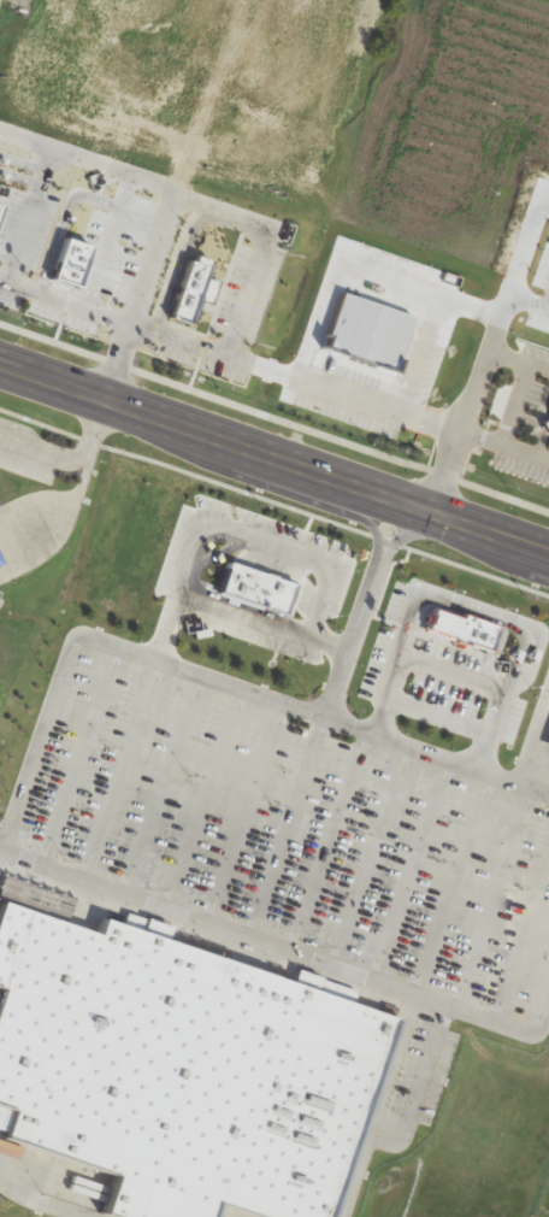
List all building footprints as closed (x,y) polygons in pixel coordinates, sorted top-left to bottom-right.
[(236,563),(306,587),(297,633),(220,604),(236,563)] [(441,608),(519,639),(512,666),(503,664),(498,669),(467,658),(465,652),(430,639),(441,608)] [(396,1023),(336,1216),(220,1216),(214,1209),(211,1216),(107,1216),(104,1213),(114,1180),(0,1138),(0,908),(8,878),(396,1023)]
